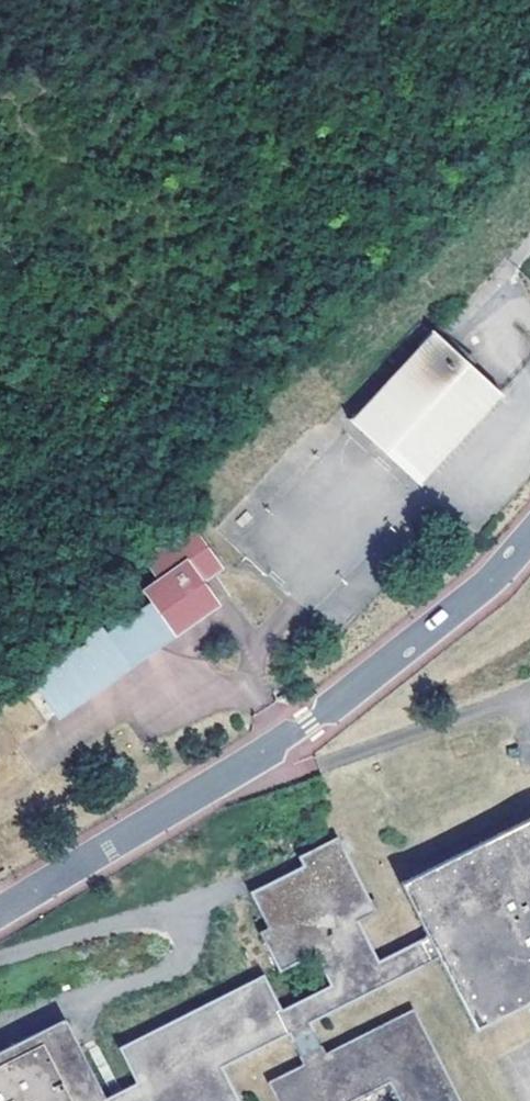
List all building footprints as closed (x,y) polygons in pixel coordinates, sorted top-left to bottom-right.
[(497,392),(434,332),(351,420),(415,479),(497,392)] [(187,542),(197,533),(191,522),(180,530),(187,542)] [(32,676),(57,712),(213,604),(196,577),(206,568),(187,542),(180,530),(146,554),(161,576),(143,589),(152,604),(105,636),(100,629),(32,676)] [(205,546),(197,533),(187,542),(206,568),(208,567),(208,558),(201,549),(205,546)] [(105,1098),(65,1019),(0,1052),(0,1100),(237,1100),(220,1066),(289,1032),(304,1064),(269,1081),(279,1100),(345,1100),(391,1079),(402,1100),(459,1100),(412,1009),(325,1053),(309,1021),(437,957),(472,1027),(529,998),(529,818),(401,884),(427,936),(377,961),(356,920),(373,912),(336,837),(299,857),(304,865),(251,891),(269,928),(259,931),(278,969),(314,951),(330,985),(280,1010),(263,975),(119,1047),(137,1082),(105,1098)]
